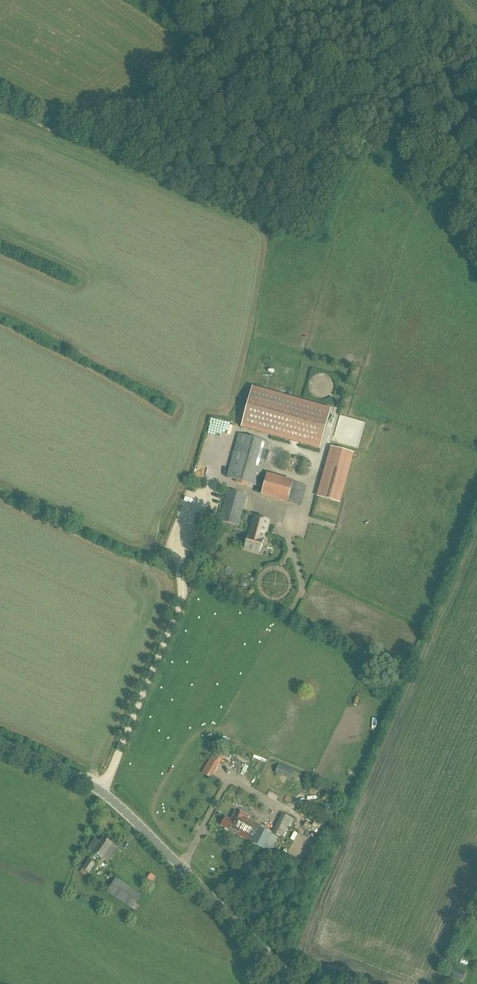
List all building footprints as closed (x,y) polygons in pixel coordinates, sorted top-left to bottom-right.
[(240,428),(320,449),(331,408),(251,387),(240,428)] [(269,443),(239,434),(227,478),(258,486),(269,443)] [(331,446),(317,494),(340,500),(354,452),(331,446)] [(307,486),(293,482),(267,475),(261,495),(288,502),(301,506),(307,486)] [(247,496),(227,490),(219,521),(238,526),(247,496)] [(253,516),(246,542),(244,549),(260,554),(262,546),(261,546),(269,520),(253,516)] [(210,779),(219,764),(210,759),(202,773),(210,779)] [(280,766),(277,773),(292,779),(295,772),(280,766)] [(241,836),(248,823),(246,822),(250,817),(240,812),(239,814),(236,813),(231,821),(226,818),(221,826),(241,836)] [(293,819),(281,813),(272,832),(284,837),(293,819)] [(248,823),(241,836),(264,849),(271,835),(259,828),(260,826),(255,824),(254,827),(248,823)] [(286,842),(306,851),(312,840),(292,830),(286,842)] [(117,848),(103,838),(100,843),(95,839),(88,849),(107,863),(117,848)] [(88,874),(96,864),(89,859),(81,869),(88,874)] [(141,894),(116,878),(107,892),(132,909),(133,909),(136,904),(141,894)] [(452,975),(461,978),(464,968),(455,964),(452,975)]
